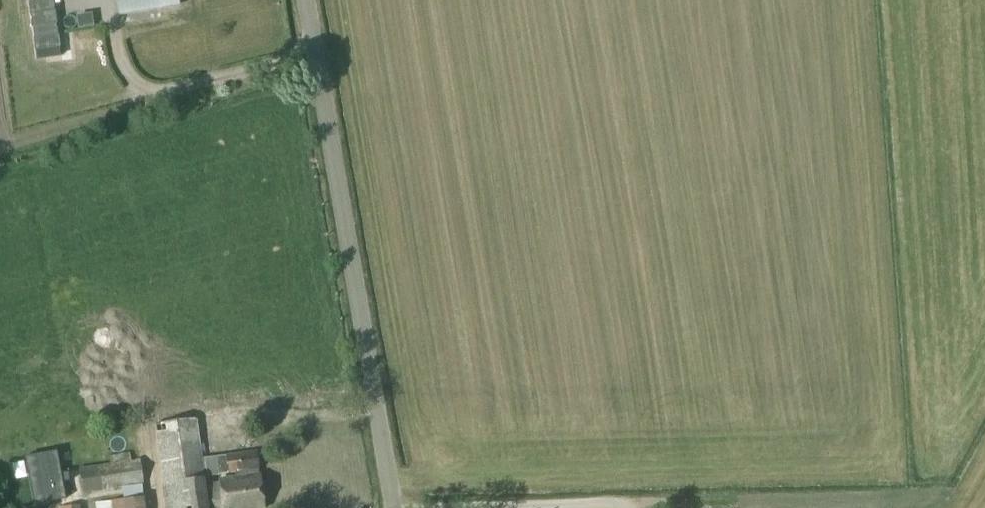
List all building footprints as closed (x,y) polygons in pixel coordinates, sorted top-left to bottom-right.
[(179,0),(117,0),(119,16),(180,7),(179,0)] [(50,5),(20,10),(39,126),(54,124),(47,83),(63,81),(50,5)] [(197,419),(154,425),(162,485),(204,480),(197,419)] [(256,451),(202,458),(204,476),(228,473),(229,479),(259,476),(256,451)] [(140,459),(79,471),(82,495),(143,486),(140,459)] [(229,479),(219,481),(219,483),(222,507),(265,507),(260,475),(259,476),(229,479)] [(162,485),(165,507),(208,507),(205,485),(204,480),(162,485)] [(205,485),(208,507),(222,507),(219,483),(205,485)] [(125,507),(138,507),(136,497),(124,500),(125,507)]
